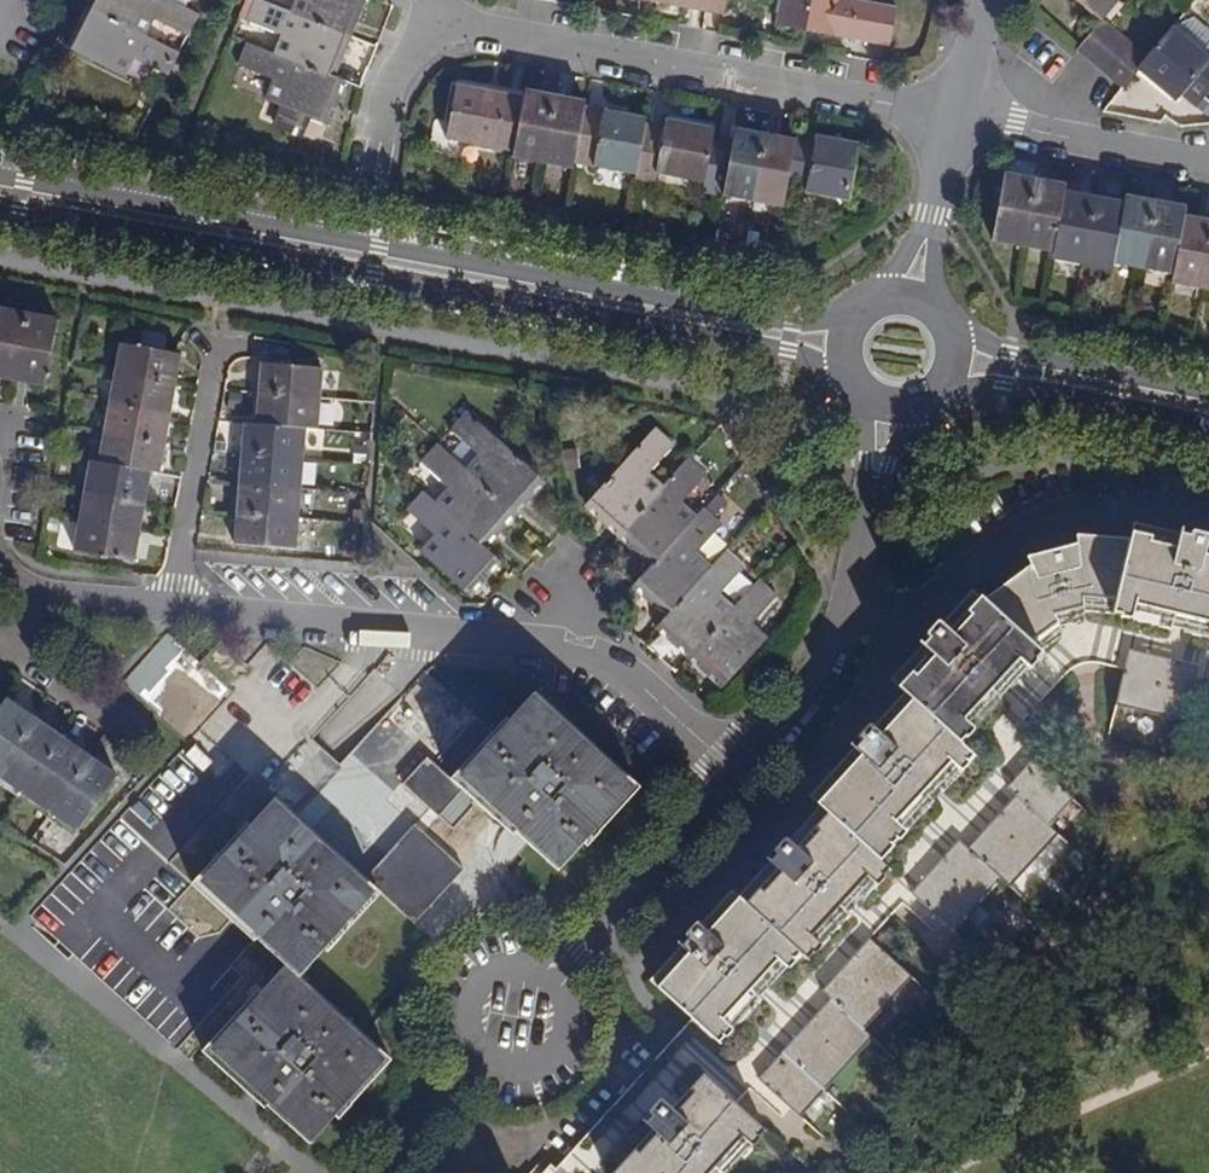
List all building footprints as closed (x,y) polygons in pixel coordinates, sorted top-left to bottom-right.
[(165,0),(93,0),(88,9),(146,38),(155,22),(187,40),(198,17),(166,0),(165,0)] [(334,79),(350,38),(291,14),(255,0),(246,23),(281,38),(274,55),(334,79)] [(291,14),(350,38),(366,0),(296,0),(291,14)] [(641,3),(704,14),(706,0),(641,0),(641,3)] [(704,14),(724,18),(727,0),(706,0),(704,14)] [(777,28),(808,33),(814,0),(782,0),(777,28)] [(871,45),(879,7),(844,1),(845,0),(814,0),(808,33),(871,45)] [(1103,22),(1122,0),(1077,0),(1103,22)] [(1194,81),(1199,75),(1208,83),(1208,0),(1198,0),(1157,49),(1194,81)] [(879,7),(871,45),(890,49),(898,10),(879,7)] [(178,56),(146,38),(88,9),(68,49),(126,79),(135,61),(167,78),(178,56)] [(1118,35),(1103,22),(1078,52),(1092,64),(1118,35)] [(1106,77),(1133,47),(1118,35),(1092,64),(1106,77)] [(334,79),(274,55),(248,44),(239,67),(273,82),(265,101),(326,125),(343,83),(334,79)] [(1133,47),(1106,77),(1122,90),(1148,60),(1133,47)] [(447,140),(515,153),(525,99),(458,86),(447,140)] [(525,99),(515,153),(514,158),(545,165),(554,114),(541,112),(544,95),(527,91),(525,99)] [(554,114),(557,98),(544,95),(541,112),(554,114)] [(554,114),(545,165),(574,170),(575,164),(586,109),(587,103),(557,98),(554,114)] [(575,164),(638,176),(647,124),(648,120),(586,109),(575,164)] [(647,124),(638,176),(637,182),(656,186),(657,176),(705,186),(714,138),(716,131),(667,123),(665,128),(647,124)] [(736,130),(734,142),(724,199),(754,204),(763,153),(751,151),(754,134),(736,130)] [(763,153),(767,136),(754,134),(751,151),(763,153)] [(799,135),(798,142),(789,191),(848,203),(859,145),(799,135)] [(767,136),(763,153),(778,156),(781,139),(767,136)] [(734,142),(714,138),(705,186),(703,195),(724,199),(734,142)] [(789,191),(798,142),(781,139),(778,156),(763,153),(754,204),(785,209),(789,191)] [(1022,248),(1032,197),(1018,195),(1021,178),(1005,175),(993,242),(1022,248)] [(1018,195),(1032,197),(1035,181),(1021,178),(1018,195)] [(1035,181),(1032,197),(1047,200),(1049,184),(1035,181)] [(1047,200),(1032,197),(1022,248),(1053,253),(1064,194),(1065,187),(1049,184),(1047,200)] [(1081,197),(1064,194),(1053,253),(1052,260),(1082,266),(1091,215),(1079,212),(1081,197)] [(1079,212),(1091,215),(1094,200),(1081,197),(1079,212)] [(1112,264),(1143,270),(1153,219),(1139,216),(1142,201),(1125,198),(1123,205),(1112,264)] [(1094,200),(1091,215),(1105,218),(1108,202),(1094,200)] [(1139,216),(1153,219),(1156,204),(1142,201),(1139,216)] [(1111,272),(1112,264),(1123,205),(1108,202),(1105,218),(1091,215),(1082,266),(1111,272)] [(1156,204),(1153,219),(1168,222),(1171,207),(1156,204)] [(1168,222),(1153,219),(1143,270),(1173,276),(1184,218),(1185,209),(1171,207),(1168,222)] [(1184,218),(1173,276),(1171,285),(1201,291),(1208,248),(1208,240),(1195,238),(1199,221),(1184,218)] [(1199,221),(1195,238),(1208,240),(1208,223),(1199,221)] [(1201,291),(1208,292),(1208,248),(1201,291)] [(13,382),(25,316),(0,311),(0,380),(13,382)] [(55,321),(25,316),(13,382),(43,387),(55,321)] [(113,375),(172,386),(178,355),(119,345),(113,375)] [(258,395),(318,399),(320,369),(260,366),(258,395)] [(113,375),(108,405),(167,415),(172,386),(113,375)] [(255,425),(305,429),(316,430),(318,399),(258,395),(255,425)] [(167,415),(108,405),(103,434),(162,446),(167,415)] [(477,457),(464,471),(512,515),(542,482),(467,413),(450,433),(477,457)] [(305,429),(255,425),(243,424),(240,456),(302,461),(305,429)] [(618,536),(662,487),(648,476),(672,448),(654,430),(586,505),(618,536)] [(156,474),(162,446),(103,434),(98,464),(147,473),(156,474)] [(448,489),(435,504),(483,548),(512,515),(464,471),(437,447),(421,465),(448,489)] [(299,490),(302,461),(240,456),(238,484),(299,490)] [(662,487),(618,536),(651,565),(695,517),(681,504),(704,476),(687,460),(662,487)] [(83,492),(142,502),(147,473),(98,464),(88,462),(83,492)] [(238,484),(235,514),(296,519),(299,490),(238,484)] [(83,492),(77,522),(137,533),(142,502),(83,492)] [(483,548),(435,504),(423,493),(407,511),(433,535),(418,551),(468,595),(499,562),(483,548)] [(702,509),(695,517),(651,565),(633,586),(667,616),(710,568),(695,554),(720,526),(702,509)] [(296,519),(235,514),(233,546),(293,550),(296,519)] [(978,594),(1027,639),(1046,623),(1041,612),(1072,603),(1072,593),(1105,596),(1103,608),(1112,609),(1112,611),(1121,614),(1124,602),(1205,622),(1203,634),(1208,635),(1208,538),(1199,536),(1199,533),(1198,531),(1185,529),(1183,530),(1183,533),(1125,519),(1121,533),(1065,530),(1065,541),(1014,558),(1018,565),(978,594)] [(137,533),(77,522),(71,552),(131,563),(137,533)] [(710,568),(667,616),(657,628),(690,658),(733,610),(719,596),(744,569),(725,552),(710,568)] [(735,602),(757,578),(745,569),(724,592),(735,602)] [(758,582),(733,610),(690,658),(722,687),(765,639),(750,625),(775,598),(758,582)] [(1027,639),(978,594),(970,587),(936,625),(935,623),(932,623),(925,632),(925,634),(926,636),(887,680),(900,691),(868,727),(866,726),(863,726),(855,734),(855,737),(857,739),(805,797),(815,806),(783,841),(782,839),(779,839),(770,850),(770,853),(771,854),(734,896),(727,890),(695,926),(693,925),(690,925),(681,935),(681,938),(682,940),(644,982),(694,1026),(715,1045),(720,1038),(721,1039),(729,1032),(718,1023),(776,960),(786,968),(792,962),(791,960),(797,954),(803,959),(809,953),(812,955),(819,947),(808,937),(866,874),(876,884),(882,878),(880,875),(885,870),(876,862),(889,847),(887,846),(893,838),(895,841),(902,832),(890,822),(944,762),(956,773),(962,765),(961,763),(967,755),(954,742),(962,734),(964,736),(970,728),(959,718),(1014,657),(1025,667),(1033,659),(1030,657),(1038,649),(1027,639)] [(1121,654),(1119,662),(1133,666),(1135,657),(1121,654)] [(1177,724),(1190,670),(1135,657),(1133,666),(1119,662),(1107,707),(1177,724)] [(438,819),(463,792),(512,835),(515,833),(557,871),(582,843),(585,846),(639,788),(616,766),(534,693),(508,722),(505,719),(450,781),(427,759),(404,786),(430,811),(436,804),(442,809),(436,817),(438,819)] [(33,720),(5,701),(0,709),(0,767),(33,720)] [(33,720),(0,767),(0,780),(22,795),(60,740),(33,720)] [(22,795),(49,815),(88,759),(60,740),(22,795)] [(88,759),(49,815),(76,834),(115,778),(88,759)] [(977,839),(984,846),(972,858),(965,851),(956,842),(920,883),(925,889),(916,899),(950,930),(996,879),(1004,887),(1052,834),(1044,827),(1068,799),(1028,763),(1004,790),(1013,798),(977,839)] [(409,822),(360,875),(273,797),(247,825),(245,822),(189,883),(251,938),(254,936),(287,965),(261,993),(258,990),(202,1052),(265,1108),(267,1105),(308,1143),(334,1115),(339,1119),(351,1106),(350,1104),(390,1059),(297,974),(321,946),(325,949),(337,938),(336,936),(377,890),(410,921),(459,867),(417,829),(409,836),(404,832),(411,824),(409,822)] [(436,804),(430,811),(436,817),(442,809),(436,804)] [(404,832),(409,836),(417,829),(411,824),(404,832)] [(984,846),(977,839),(965,851),(972,858),(984,846)] [(911,894),(916,899),(925,889),(920,883),(911,894)] [(861,1028),(908,975),(869,939),(831,981),(837,987),(828,998),(830,1000),(792,1042),(798,1048),(788,1060),(782,1054),(756,1082),(795,1118),(869,1035),(861,1028)] [(837,987),(831,981),(821,992),(828,998),(837,987)] [(670,1114),(703,1079),(734,1107),(756,1082),(715,1045),(694,1026),(558,1172),(615,1172),(649,1137),(637,1125),(644,1118),(644,1113),(653,1102),(655,1102),(657,1104),(670,1114)] [(782,1054),(788,1060),(798,1048),(792,1042),(782,1054)] [(703,1079),(670,1114),(657,1104),(655,1102),(653,1102),(644,1113),(644,1118),(637,1125),(649,1137),(615,1172),(706,1172),(737,1138),(748,1149),(756,1140),(755,1138),(761,1132),(734,1107),(703,1079)]
